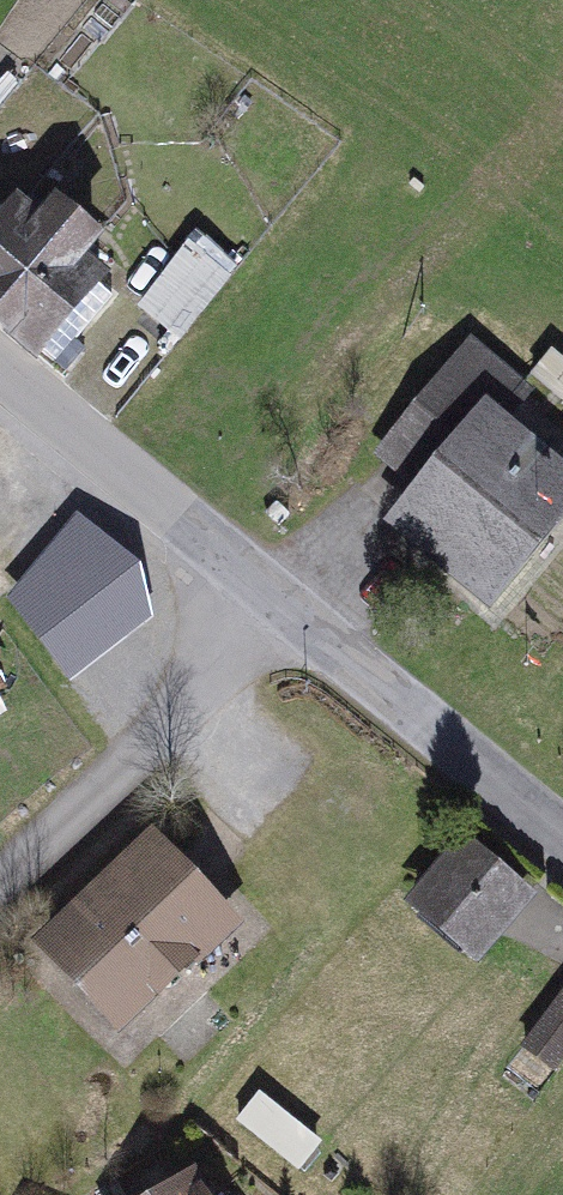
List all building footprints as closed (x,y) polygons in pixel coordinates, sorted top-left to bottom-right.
[(25,0),(0,0),(0,36),(25,0)] [(0,237),(0,325),(65,375),(141,277),(33,194),(0,237)] [(193,227),(143,302),(189,333),(239,258),(193,227)] [(383,474),(425,508),(398,541),(509,629),(562,561),(562,473),(514,434),(538,405),(477,356),(383,474)] [(70,581),(11,628),(88,725),(147,678),(70,581)] [(16,712),(0,683),(0,720),(16,712)] [(166,838),(49,957),(133,1039),(251,920),(166,838)] [(475,844),(421,909),(491,968),(546,903),(475,844)] [(533,1056),(561,1075),(562,1073),(562,1012),(533,1056)] [(203,1169),(167,1194),(221,1194),(203,1169)]
